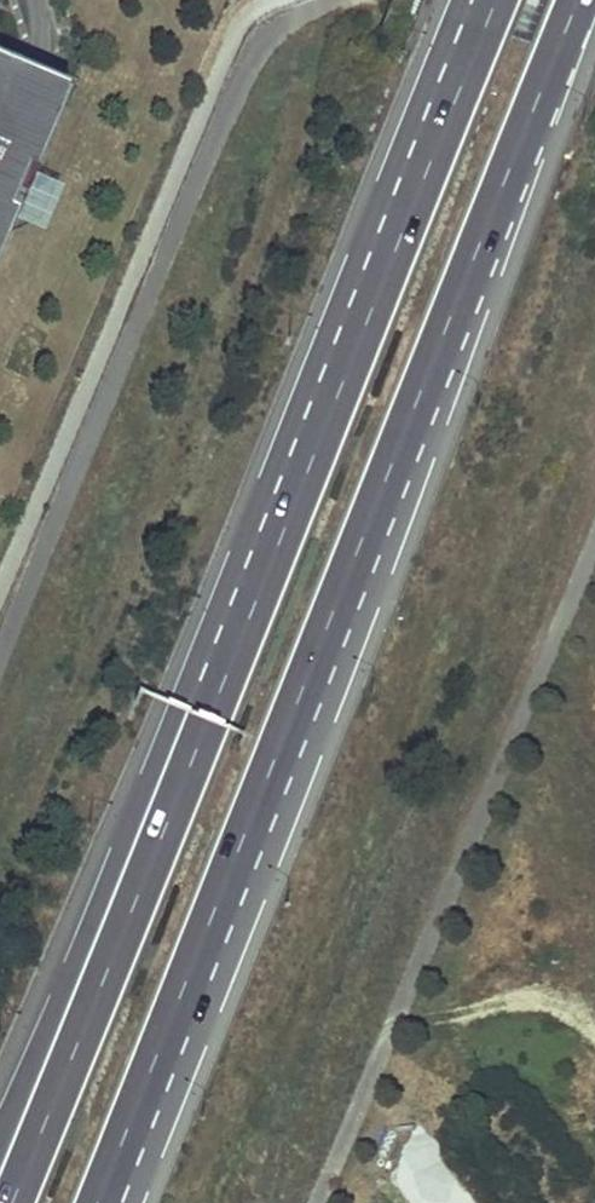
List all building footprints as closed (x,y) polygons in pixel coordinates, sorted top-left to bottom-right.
[(10,228),(3,225),(19,186),(26,189),(61,107),(30,93),(0,81),(0,251),(10,228)] [(10,228),(26,189),(19,186),(3,225),(10,228)]
